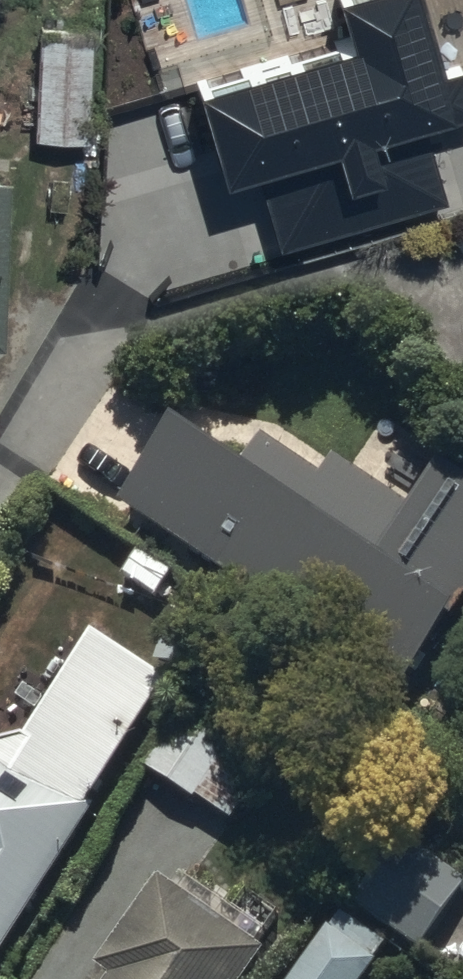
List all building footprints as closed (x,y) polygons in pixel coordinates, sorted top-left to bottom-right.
[(90,24),(38,23),(36,135),(87,136),(90,24)] [(412,192),(367,48),(253,84),(257,96),(217,108),(235,165),(207,174),(230,249),(412,192)] [(186,59),(112,57),(108,163),(169,165),(170,122),(184,123),(186,59)] [(443,127),(460,192),(462,192),(462,122),(443,127)] [(9,170),(0,170),(0,341),(5,341),(9,170)] [(115,506),(400,695),(462,600),(462,475),(440,460),(409,507),(332,456),(321,472),(262,432),(243,460),(175,415),(115,506)] [(168,681),(95,631),(26,739),(2,741),(0,740),(0,962),(96,810),(89,806),(168,681)] [(194,691),(145,766),(231,822),(280,747),(194,691)] [(352,901),(421,950),(462,891),(462,878),(398,832),(352,901)] [(156,876),(97,965),(109,974),(105,978),(246,978),(265,950),(254,943),(280,903),(251,884),(235,908),(201,886),(192,900),(156,876)] [(288,978),(366,978),(390,947),(341,912),(331,927),(328,924),(288,978)]
